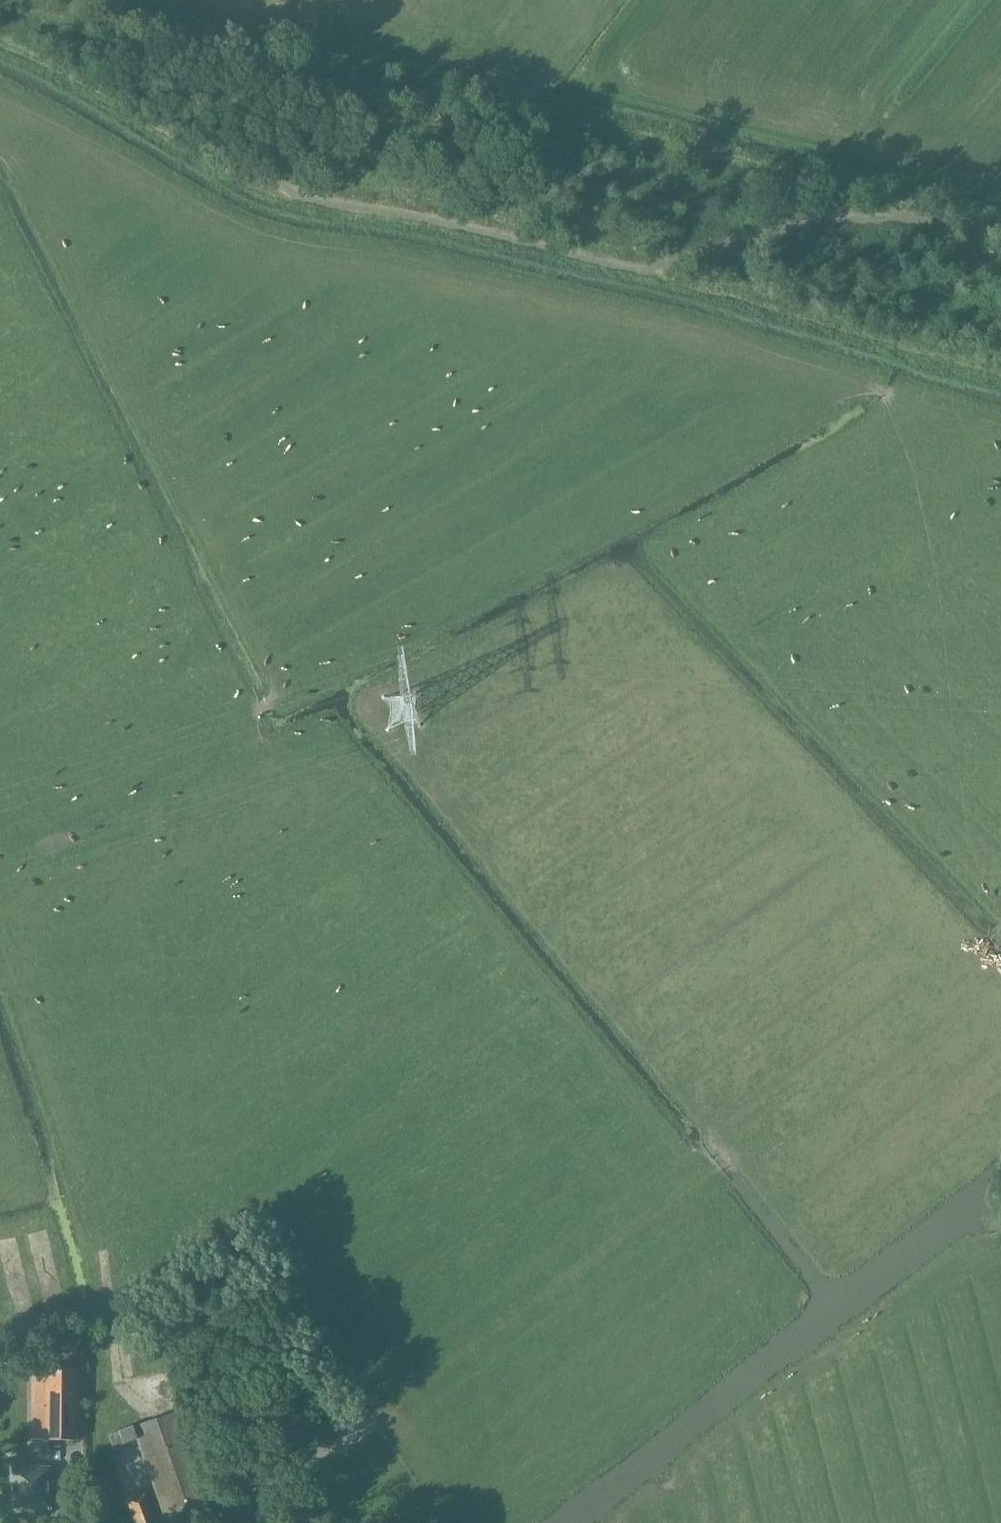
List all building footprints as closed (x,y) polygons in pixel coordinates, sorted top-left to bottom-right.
[(32,1441),(78,1441),(79,1369),(32,1368),(32,1441)] [(136,1440),(166,1522),(218,1522),(213,1508),(229,1502),(204,1434),(188,1440),(178,1412),(108,1437),(112,1449),(136,1440)] [(12,1461),(12,1508),(51,1508),(52,1467),(24,1467),(24,1461),(12,1461)] [(135,1522),(153,1522),(144,1495),(127,1501),(135,1522)]
